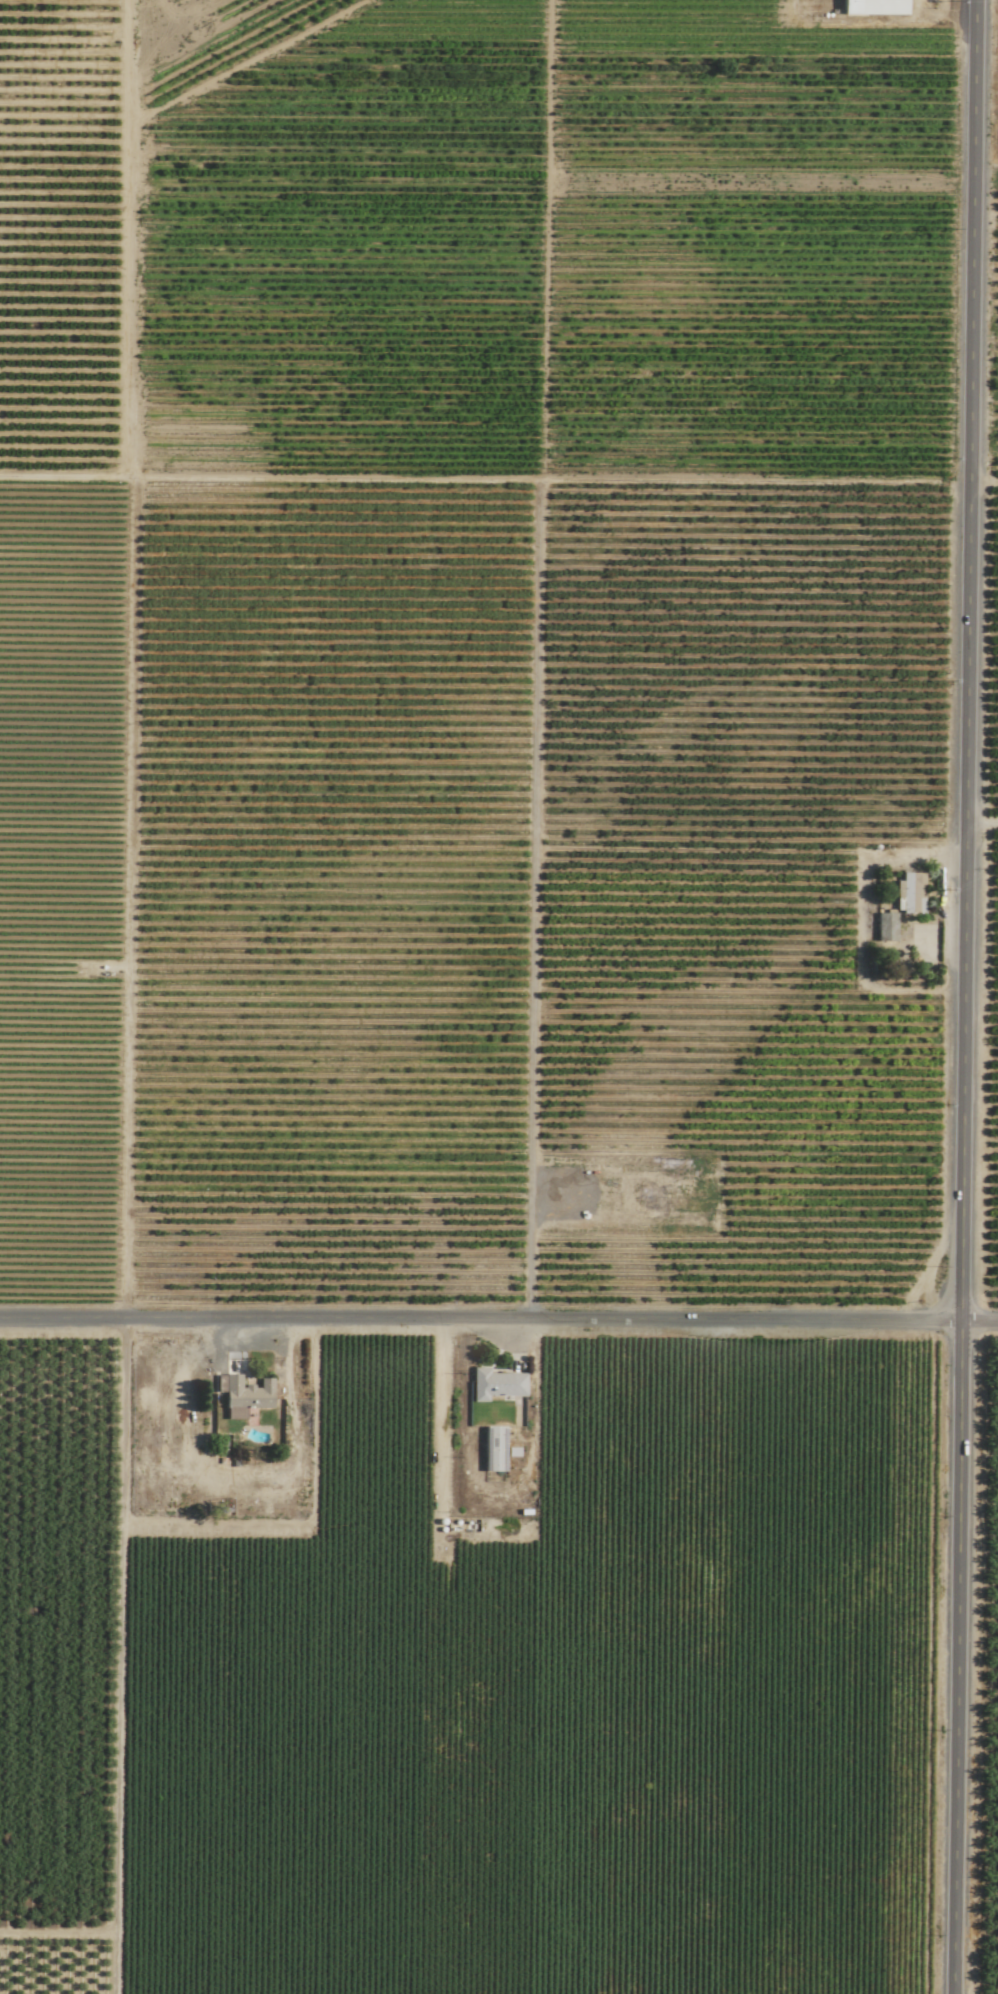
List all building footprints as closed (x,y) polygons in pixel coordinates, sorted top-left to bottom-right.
[(907,14),(906,0),(843,0),(843,15),(907,14)] [(924,872),(903,872),(902,884),(898,883),(898,895),(901,895),(901,910),(918,910),(918,899),(924,899),(924,872)] [(473,1367),(473,1401),(488,1401),(488,1395),(525,1396),(526,1372),(524,1372),(524,1353),(510,1353),(510,1373),(489,1372),(489,1367),(473,1367)] [(226,1419),(246,1419),(246,1407),(272,1407),(272,1378),(259,1378),(259,1386),(241,1386),(241,1374),(226,1375),(226,1419)] [(504,1426),(485,1425),(484,1471),(502,1472),(504,1426)]
